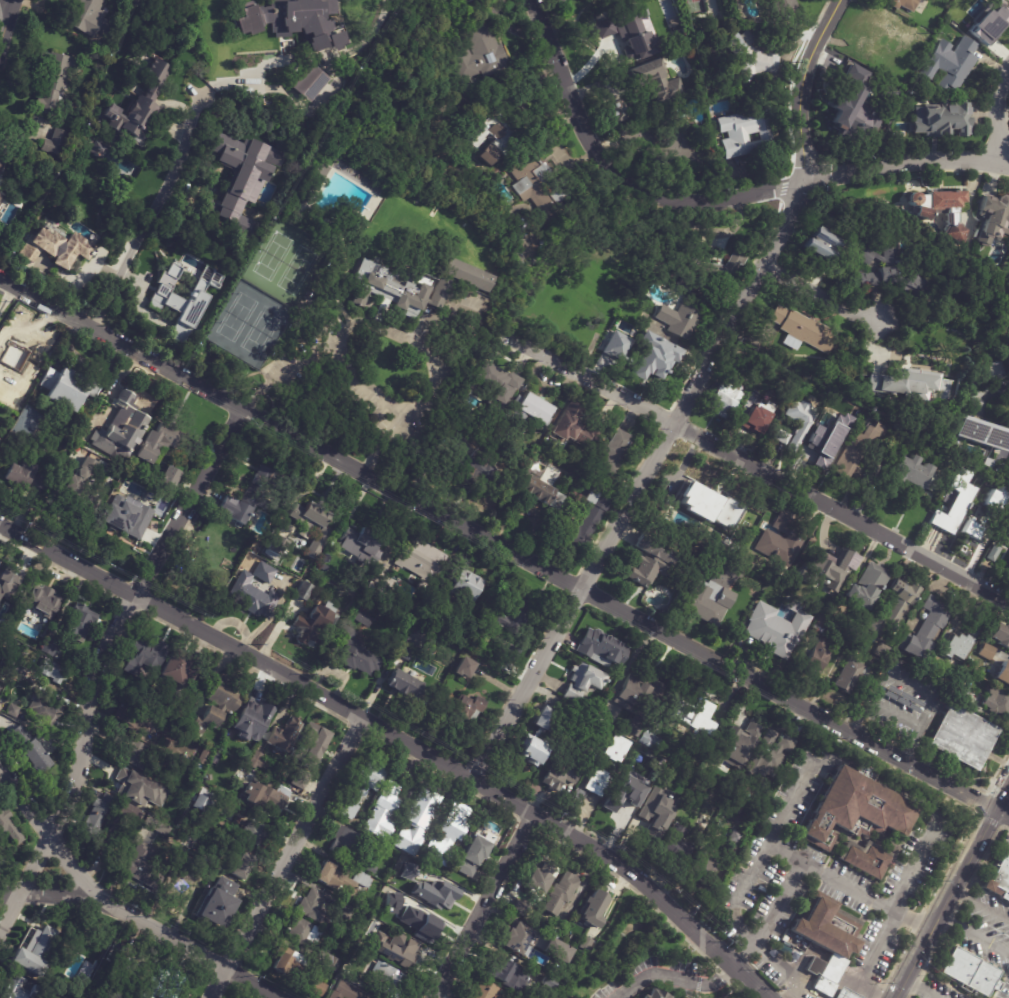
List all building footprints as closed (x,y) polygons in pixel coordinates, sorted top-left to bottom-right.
[(61,21),(72,0),(106,0),(100,10),(108,14),(94,39),(61,21)] [(268,1),(276,0),(285,0),(285,1),(303,0),(303,2),(313,1),(313,3),(320,3),(320,1),(321,1),(334,1),(335,16),(321,17),(321,21),(319,21),(320,23),(324,22),(324,23),(327,23),(329,30),(326,31),(328,35),(338,32),(343,49),(328,54),(326,47),(307,54),(304,45),(306,45),(305,40),(307,39),(306,34),(299,37),(297,30),(293,30),(294,31),(293,32),(293,34),(288,34),(288,39),(273,40),(273,35),(270,35),(269,25),(264,26),(265,31),(248,37),(242,18),(244,17),(243,12),(254,8),(255,10),(260,8),(261,10),(264,9),(269,9),(268,1)] [(720,12),(716,0),(736,0),(737,3),(739,8),(734,9),(736,14),(735,14),(737,22),(726,25),(721,12),(720,12)] [(761,3),(760,0),(792,0),(796,15),(773,22),(767,2),(761,3)] [(886,4),(889,0),(921,0),(912,15),(899,7),(897,11),(886,4)] [(1005,5),(1008,1),(1008,27),(993,45),(986,39),(984,41),(978,36),(976,39),(969,32),(979,21),(984,26),(988,23),(978,14),(990,1),(996,6),(1001,1),(1005,5)] [(625,55),(624,52),(627,50),(624,43),(627,42),(625,35),(620,37),(616,28),(612,30),(614,34),(600,39),(596,28),(614,21),(613,18),(627,12),(628,15),(633,13),(632,10),(641,6),(648,24),(639,28),(642,35),(651,31),(654,40),(652,41),(657,52),(635,62),(633,58),(627,60),(625,55)] [(500,44),(506,62),(508,69),(484,77),(483,74),(463,81),(453,51),(470,45),(474,55),(475,55),(467,32),(490,24),(497,45),(500,44)] [(757,37),(750,46),(755,51),(779,56),(774,85),(763,83),(764,76),(755,75),(747,84),(735,73),(742,64),(724,48),(736,34),(740,37),(748,28),(758,36),(757,37)] [(913,42),(918,32),(931,39),(926,49),(913,42)] [(976,49),(971,57),(977,61),(955,94),(949,89),(946,94),(936,87),(944,75),(937,70),(929,82),(918,74),(940,41),(951,48),(948,52),(952,54),(962,38),(977,48),(976,49)] [(60,104),(57,116),(33,111),(37,94),(38,95),(45,66),(41,66),(44,53),(49,54),(49,53),(71,58),(77,60),(74,73),(67,71),(60,104)] [(663,71),(667,81),(679,76),(686,94),(657,106),(648,83),(633,89),(626,72),(657,59),(662,71),(663,71)] [(157,98),(154,103),(159,107),(145,129),(149,131),(140,145),(129,137),(131,135),(123,130),(119,137),(95,121),(107,102),(118,110),(116,112),(123,116),(138,94),(141,96),(149,84),(147,82),(160,61),(168,66),(165,71),(169,73),(163,83),(165,84),(157,98)] [(839,72),(844,61),(870,72),(864,85),(882,92),(871,118),(855,111),(851,119),(835,113),(850,77),(839,72)] [(289,88),(309,102),(327,77),(308,63),(289,88)] [(613,126),(604,107),(626,97),(635,115),(613,126)] [(966,104),(967,104),(967,120),(969,120),(969,129),(968,129),(968,137),(966,137),(966,140),(955,140),(955,134),(947,134),(947,140),(923,140),(923,135),(911,135),(911,122),(912,122),(912,109),(936,109),(936,104),(952,104),(952,102),(961,102),(961,104),(966,104)] [(765,152),(726,161),(722,142),(729,140),(727,134),(720,135),(716,121),(771,107),(776,127),(771,128),(775,146),(764,149),(765,152)] [(468,141),(462,135),(476,120),(481,124),(491,112),(516,135),(488,167),(476,156),(486,145),(482,142),(477,148),(468,141)] [(662,127),(687,135),(686,140),(709,147),(703,166),(678,158),(676,165),(663,161),(662,163),(645,157),(649,145),(638,142),(626,148),(619,133),(654,115),(659,126),(662,127)] [(60,130),(66,132),(57,157),(39,150),(43,138),(49,141),(54,128),(60,130)] [(283,154),(277,168),(270,165),(252,204),(244,200),(243,202),(240,200),(234,214),(256,223),(249,240),(228,230),(231,224),(212,215),(212,214),(201,209),(207,197),(216,202),(222,189),(224,190),(233,169),(214,160),(217,154),(209,150),(211,145),(212,140),(213,141),(217,132),(242,144),(244,139),(248,141),(249,138),(283,154)] [(104,146),(108,148),(101,160),(94,156),(93,157),(90,155),(91,154),(87,152),(94,140),(104,146)] [(542,162),(553,178),(563,171),(580,194),(547,220),(530,198),(523,203),(511,186),(518,181),(506,165),(529,148),(539,162),(541,161),(542,162)] [(964,192),(964,202),(963,202),(964,209),(956,210),(957,224),(966,230),(962,246),(944,234),(948,229),(947,213),(929,214),(928,220),(914,216),(917,206),(916,205),(911,206),(910,205),(908,203),(907,200),(907,197),(909,195),(910,194),(913,192),(915,192),(917,193),(920,196),(928,195),(928,192),(951,191),(953,191),(964,191),(964,192)] [(1008,200),(1008,197),(1008,236),(1001,233),(1000,239),(993,237),(991,245),(978,242),(981,231),(981,232),(986,218),(979,216),(980,211),(979,211),(983,195),(996,199),(996,197),(1001,195),(1007,197),(1008,200)] [(822,261),(814,257),(816,255),(802,248),(807,238),(811,240),(812,238),(811,238),(816,228),(846,244),(834,268),(822,261)] [(40,230),(49,236),(51,233),(63,241),(61,243),(63,244),(71,233),(94,248),(86,262),(75,255),(64,272),(52,264),(56,259),(52,256),(51,258),(42,252),(33,264),(20,256),(32,237),(33,238),(38,230),(40,230)] [(898,237),(900,277),(901,276),(914,267),(927,286),(925,288),(932,297),(920,306),(914,297),(915,296),(910,290),(908,292),(892,285),(871,286),(871,285),(860,285),(860,274),(879,273),(879,268),(884,267),(884,263),(874,257),(868,266),(857,258),(865,246),(883,257),(882,240),(886,240),(886,236),(898,235),(898,237)] [(740,265),(739,264),(727,288),(730,290),(722,305),(712,300),(717,289),(716,284),(695,281),(689,292),(674,284),(686,261),(725,266),(735,246),(749,253),(742,266),(740,265)] [(448,257),(494,277),(487,292),(442,273),(448,257)] [(415,316),(402,310),(401,311),(391,307),(392,303),(388,301),(382,317),(375,314),(382,298),(369,293),(362,309),(350,304),(359,283),(352,280),(361,259),(387,270),(385,272),(391,275),(394,268),(415,277),(410,288),(414,290),(417,283),(428,288),(416,317),(415,316)] [(450,286),(440,309),(428,304),(439,278),(451,283),(450,286)] [(669,332),(667,331),(670,325),(655,317),(662,305),(677,313),(686,296),(697,302),(694,308),(703,313),(688,342),(669,332)] [(809,318),(832,330),(830,334),(838,338),(829,355),(802,341),(797,351),(783,343),(788,333),(778,328),(780,326),(769,320),(776,305),(788,311),(789,310),(808,320),(809,318)] [(601,352),(621,361),(632,340),(612,330),(601,352)] [(10,358),(0,353),(0,339),(5,341),(30,353),(28,356),(35,360),(26,378),(5,368),(10,358)] [(677,359),(668,379),(665,377),(661,385),(640,375),(650,354),(654,356),(658,347),(678,357),(677,359)] [(514,378),(521,382),(499,420),(489,414),(496,403),(490,400),(495,390),(472,377),(481,362),(504,375),(506,373),(514,378)] [(87,382),(71,413),(43,398),(47,390),(38,386),(47,368),(56,373),(60,367),(87,382)] [(905,373),(934,377),(935,373),(941,374),(939,392),(925,390),(925,392),(930,392),(928,401),(903,398),(904,395),(884,392),(884,393),(868,391),(870,375),(874,375),(874,374),(896,377),(896,372),(905,373)] [(723,382),(743,394),(727,421),(712,411),(714,408),(708,404),(722,381),(723,382)] [(123,389),(134,395),(128,405),(149,418),(143,428),(146,430),(130,458),(120,452),(117,457),(92,442),(94,439),(90,437),(96,428),(99,429),(101,425),(107,429),(121,405),(124,407),(126,405),(114,398),(120,387),(123,389)] [(547,426),(533,418),(527,429),(509,419),(522,397),(526,399),(529,394),(557,411),(547,427),(547,426)] [(754,434),(741,426),(744,420),(745,421),(756,401),(765,407),(768,401),(778,407),(760,437),(754,434)] [(806,404),(811,407),(810,410),(818,414),(796,454),(787,449),(801,425),(784,415),(792,401),(799,404),(801,401),(806,404)] [(582,411),(574,424),(579,427),(580,426),(585,429),(586,427),(590,429),(591,427),(600,433),(590,451),(572,441),(566,438),(564,441),(563,441),(562,444),(550,437),(551,434),(550,434),(568,402),(582,411)] [(970,418),(1008,431),(1008,444),(1000,472),(983,463),(988,445),(965,438),(962,448),(951,444),(960,415),(970,418)] [(872,453),(865,449),(848,480),(831,471),(854,431),(861,436),(866,426),(872,429),(875,423),(887,430),(873,454),(872,453)] [(170,432),(180,438),(172,451),(165,446),(152,468),(132,457),(136,449),(136,448),(137,445),(138,446),(146,431),(151,434),(156,424),(170,432)] [(831,428),(847,437),(827,472),(800,457),(816,431),(825,436),(830,427),(831,428)] [(619,431),(631,438),(627,446),(630,448),(615,475),(597,465),(617,430),(619,431)] [(785,444),(775,439),(780,430),(792,436),(787,446),(785,444)] [(478,486),(471,479),(466,483),(451,466),(458,459),(465,467),(468,464),(451,446),(444,453),(435,444),(442,438),(444,439),(453,431),(459,437),(459,436),(474,452),(475,451),(481,457),(483,454),(493,464),(492,465),(501,475),(499,477),(502,480),(500,481),(503,484),(495,491),(491,487),(484,493),(478,486)] [(106,472),(103,479),(94,474),(84,493),(96,499),(88,515),(52,497),(61,479),(65,481),(67,476),(69,477),(71,474),(71,471),(78,468),(85,454),(109,467),(106,472)] [(935,476),(938,477),(930,490),(922,485),(919,490),(901,480),(899,483),(888,477),(899,457),(907,461),(911,456),(918,460),(915,466),(921,469),(924,465),(932,469),(930,473),(935,476)] [(40,489),(34,487),(32,492),(2,479),(9,463),(18,467),(21,460),(36,467),(33,474),(38,477),(41,471),(49,475),(43,490),(40,489)] [(256,507),(253,512),(249,510),(240,528),(225,520),(226,518),(214,512),(223,495),(238,503),(259,465),(274,473),(256,507)] [(177,474),(168,492),(154,484),(163,466),(177,474)] [(929,523),(954,535),(975,488),(966,484),(971,472),(958,466),(947,488),(956,492),(946,515),(935,510),(929,523)] [(539,484),(552,492),(544,507),(517,492),(525,477),(539,484)] [(161,498),(162,498),(155,513),(151,512),(150,515),(124,502),(132,484),(141,488),(143,483),(151,487),(149,492),(161,498)] [(695,485),(723,500),(726,495),(748,507),(734,534),(678,505),(690,483),(695,485)] [(961,533),(985,544),(1007,497),(999,494),(988,489),(975,518),(969,515),(961,533)] [(591,491),(610,501),(581,555),(557,542),(560,538),(551,533),(558,521),(567,526),(570,520),(579,524),(589,504),(583,501),(589,490),(591,491)] [(306,540),(297,535),(303,525),(288,516),(294,505),(302,509),(306,502),(316,509),(315,511),(325,517),(315,535),(310,532),(306,540)] [(113,529),(99,522),(106,508),(113,511),(114,510),(121,514),(121,515),(127,518),(120,532),(113,529)] [(783,515),(794,521),(792,525),(808,534),(789,568),(754,549),(765,529),(785,540),(787,536),(771,527),(779,513),(783,515)] [(208,519),(222,527),(208,552),(210,553),(212,549),(230,559),(217,581),(184,562),(193,545),(189,543),(203,517),(208,519)] [(1000,542),(1008,525),(1008,546),(1000,542)] [(370,534),(380,540),(370,558),(361,552),(363,550),(360,548),(358,551),(341,540),(347,529),(357,534),(361,528),(370,534)] [(647,590),(627,579),(633,569),(628,566),(632,559),(636,561),(639,557),(643,559),(646,555),(633,548),(642,532),(664,545),(662,548),(676,555),(669,567),(680,574),(676,582),(658,571),(647,590)] [(432,548),(448,558),(429,591),(418,583),(421,578),(402,567),(401,569),(393,564),(409,535),(432,548)] [(278,538),(286,543),(280,555),(267,548),(274,536),(278,538)] [(993,562),(987,558),(994,545),(1002,549),(995,563),(993,562)] [(830,589),(817,583),(814,588),(799,580),(812,555),(825,562),(822,566),(830,570),(842,547),(860,556),(849,576),(848,575),(839,594),(830,589)] [(331,559),(335,561),(327,575),(315,569),(323,554),(331,559)] [(742,566),(745,560),(754,565),(750,571),(742,566)] [(267,586),(251,575),(259,562),(276,572),(267,586)] [(877,567),(891,575),(882,591),(879,589),(874,597),(875,597),(867,613),(848,602),(849,600),(843,597),(852,580),(857,583),(869,563),(877,567)] [(1,587),(0,588),(0,565),(8,569),(8,568),(20,574),(10,592),(1,587)] [(382,568),(383,569),(380,574),(395,582),(383,604),(362,592),(376,565),(382,568)] [(731,567),(740,572),(734,582),(724,575),(729,566),(731,567)] [(472,575),(484,581),(472,604),(458,596),(456,598),(447,593),(460,569),(472,575)] [(726,578),(731,582),(726,592),(722,590),(715,604),(724,608),(714,627),(681,609),(690,591),(692,593),(697,583),(698,584),(699,581),(706,585),(713,572),(726,578)] [(249,579),(250,579),(247,584),(267,596),(270,590),(280,596),(267,620),(259,615),(257,618),(237,607),(239,602),(227,595),(240,573),(249,579)] [(30,581),(41,588),(42,585),(55,592),(53,594),(61,598),(48,621),(40,617),(41,615),(26,606),(24,610),(15,604),(29,580),(30,581)] [(901,583),(909,588),(911,585),(920,591),(904,618),(906,619),(896,635),(884,628),(877,639),(865,631),(873,618),(880,622),(896,595),(889,591),(896,580),(901,583)] [(313,587),(305,603),(294,597),(302,581),(313,587)] [(931,596),(954,608),(942,631),(939,629),(933,641),(935,642),(930,652),(934,654),(928,664),(923,661),(923,662),(902,651),(898,649),(903,638),(908,640),(911,635),(916,638),(929,612),(922,608),(929,595),(931,596)] [(316,648),(306,643),(303,647),(294,643),(298,635),(292,631),(299,618),(304,620),(315,599),(336,610),(316,648)] [(526,605),(528,607),(527,609),(531,612),(517,637),(491,622),(490,625),(484,622),(493,607),(504,613),(502,617),(506,620),(513,606),(512,606),(514,603),(515,604),(517,600),(526,605)] [(87,610),(98,616),(94,624),(92,623),(81,643),(73,639),(75,637),(62,630),(77,604),(87,610)] [(365,627),(352,620),(360,607),(366,610),(363,614),(372,620),(367,628),(365,627)] [(425,623),(415,618),(421,608),(436,616),(430,626),(425,623)] [(774,620),(776,621),(774,625),(786,632),(788,628),(802,635),(787,663),(767,652),(769,647),(743,632),(756,610),(774,620)] [(812,675),(802,669),(818,641),(816,639),(820,632),(812,628),(822,611),(831,616),(825,628),(828,630),(824,637),(827,639),(825,643),(834,648),(817,678),(812,675)] [(976,640),(965,661),(952,654),(950,658),(945,655),(955,636),(959,639),(962,635),(965,637),(974,621),(983,626),(976,640)] [(1003,626),(1008,629),(1008,648),(1007,647),(1005,649),(996,643),(997,642),(988,637),(996,623),(998,624),(1002,626),(1003,626)] [(347,628),(356,633),(353,639),(365,646),(363,650),(383,661),(376,673),(373,671),(370,678),(354,669),(353,671),(337,662),(346,646),(336,641),(343,626),(347,628)] [(854,644),(843,637),(849,626),(861,633),(854,644)] [(600,632),(602,635),(628,650),(626,654),(627,655),(623,662),(622,662),(619,667),(614,664),(613,666),(609,664),(606,670),(575,653),(587,629),(592,632),(593,630),(594,631),(597,630),(600,632)] [(48,638),(58,643),(50,658),(39,652),(46,637),(48,638)] [(163,645),(169,648),(155,673),(140,665),(134,678),(122,672),(129,659),(134,661),(137,654),(130,651),(136,638),(147,644),(148,642),(153,645),(154,644),(155,644),(157,642),(163,645)] [(997,650),(990,662),(979,655),(985,643),(997,650)] [(412,652),(414,653),(408,662),(396,656),(402,646),(412,652)] [(182,655),(192,661),(187,670),(192,673),(186,683),(181,680),(177,688),(156,676),(171,649),(182,655)] [(70,672),(65,681),(62,680),(59,685),(52,681),(53,679),(49,677),(48,678),(41,674),(42,672),(37,669),(41,661),(42,662),(45,657),(71,671),(70,672)] [(867,668),(870,670),(865,679),(862,677),(857,684),(856,683),(849,696),(832,686),(850,657),(856,660),(855,661),(867,668)] [(3,673),(0,672),(0,660),(1,658),(11,664),(9,667),(8,667),(4,674),(3,673)] [(474,666),(466,680),(458,676),(457,678),(451,674),(461,658),(474,666)] [(1005,662),(1008,664),(1008,688),(995,680),(1005,662)] [(596,691),(587,686),(577,705),(563,697),(570,683),(572,684),(574,681),(571,680),(575,672),(571,670),(574,665),(578,667),(580,663),(606,677),(604,681),(604,682),(603,685),(602,685),(600,688),(599,687),(597,691),(596,691)] [(27,671),(22,680),(12,675),(18,665),(27,670),(27,671)] [(397,670),(423,684),(419,691),(421,692),(416,702),(386,686),(387,684),(386,683),(388,680),(388,681),(394,669),(397,670)] [(631,673),(653,685),(655,682),(666,688),(641,734),(628,726),(634,715),(613,703),(630,673),(631,673)] [(221,675),(234,683),(232,687),(239,691),(236,696),(241,699),(231,716),(223,711),(221,714),(222,715),(214,730),(207,726),(199,740),(187,733),(198,715),(201,717),(207,707),(215,711),(217,707),(205,701),(220,675),(221,675)] [(958,684),(970,691),(963,702),(950,694),(956,683),(958,684)] [(992,686),(1008,696),(1008,711),(1005,718),(995,713),(994,715),(988,712),(990,709),(982,705),(992,686)] [(50,729),(50,730),(25,718),(29,710),(26,709),(30,702),(28,701),(30,695),(51,705),(54,700),(62,704),(50,729)] [(465,696),(474,701),(477,696),(488,702),(481,713),(480,712),(474,721),(469,718),(464,727),(453,721),(459,711),(456,709),(464,695),(465,696)] [(251,698),(261,704),(261,703),(274,711),(254,744),(254,743),(251,745),(248,743),(247,740),(244,745),(235,739),(237,735),(230,731),(250,697),(251,698)] [(701,701),(715,707),(707,722),(718,727),(712,739),(670,718),(679,702),(693,709),(698,699),(701,701)] [(140,732),(137,730),(135,734),(127,730),(128,727),(114,718),(124,701),(153,718),(144,734),(140,732)] [(168,702),(186,711),(179,726),(161,717),(168,702)] [(21,710),(16,718),(6,713),(5,714),(0,711),(3,706),(7,708),(10,703),(21,709),(21,710)] [(927,746),(976,771),(998,730),(949,704),(927,746)] [(543,734),(531,727),(541,707),(556,716),(545,735),(543,734)] [(290,717),(302,724),(283,758),(271,751),(273,749),(264,744),(273,728),(281,732),(289,717),(290,717)] [(738,765),(716,752),(730,726),(740,732),(738,735),(745,739),(749,732),(745,730),(752,718),(756,720),(756,719),(762,722),(761,723),(765,725),(741,767),(738,765)] [(52,764),(41,772),(37,767),(30,772),(15,752),(21,747),(16,741),(17,740),(15,737),(12,739),(4,729),(14,721),(20,730),(23,727),(52,764)] [(638,743),(649,722),(660,728),(655,737),(662,741),(656,753),(638,743)] [(773,733),(778,735),(770,748),(773,750),(784,735),(797,742),(789,756),(781,752),(780,754),(785,757),(772,779),(765,775),(763,779),(747,769),(769,730),(773,733)] [(306,735),(319,742),(322,736),(330,741),(316,767),(311,765),(307,772),(309,773),(303,786),(293,781),(302,765),(303,766),(308,758),(303,755),(302,757),(291,751),(301,733),(306,735)] [(152,751),(154,752),(149,761),(156,764),(150,778),(121,764),(127,750),(113,743),(117,734),(152,751)] [(617,765),(613,762),(612,764),(606,760),(607,759),(601,755),(612,735),(629,745),(617,765)] [(547,750),(537,768),(519,758),(529,740),(547,750)] [(193,769),(203,749),(211,753),(200,773),(193,769)] [(259,753),(264,756),(262,760),(265,761),(260,770),(248,764),(255,751),(259,753)] [(573,784),(564,779),(557,794),(541,785),(554,760),(566,766),(575,751),(589,758),(575,785),(573,784)] [(633,779),(623,773),(631,758),(641,764),(633,779)] [(376,792),(375,794),(369,790),(363,799),(361,797),(355,806),(359,808),(352,820),(352,819),(350,822),(335,812),(367,759),(388,772),(376,792)] [(855,775),(919,809),(903,838),(886,829),(883,835),(873,830),(868,837),(861,833),(858,838),(847,831),(846,833),(831,824),(828,829),(838,835),(828,853),(801,838),(810,821),(811,822),(814,815),(813,814),(840,766),(855,775)] [(670,767),(683,774),(677,786),(666,779),(668,774),(667,773),(670,767)] [(117,789),(120,783),(114,780),(119,768),(168,793),(160,809),(145,802),(141,810),(114,797),(117,789)] [(609,780),(598,799),(581,790),(593,770),(598,773),(599,772),(605,776),(605,777),(609,780)] [(388,782),(401,789),(395,800),(401,803),(391,821),(397,824),(387,843),(363,830),(375,806),(374,806),(387,781),(388,782)] [(252,785),(262,790),(264,787),(276,793),(279,787),(291,793),(282,811),(278,809),(276,813),(270,809),(267,815),(243,802),(245,796),(242,795),(247,784),(251,786),(251,785),(252,785)] [(629,814),(627,818),(621,814),(615,826),(600,818),(617,787),(637,798),(629,814)] [(211,798),(209,802),(213,805),(208,814),(204,812),(201,817),(188,810),(200,789),(212,796),(211,798)] [(430,794),(431,793),(441,799),(431,817),(433,818),(423,838),(424,839),(414,859),(392,847),(403,827),(411,832),(413,828),(410,826),(411,825),(404,821),(421,789),(430,794)] [(581,792),(584,794),(573,814),(564,810),(576,789),(581,792)] [(99,801),(100,802),(104,793),(118,800),(114,809),(109,807),(93,841),(77,834),(87,813),(92,816),(99,801)] [(651,812),(646,809),(650,801),(655,804),(651,812)] [(119,852),(102,844),(121,802),(144,812),(141,820),(137,818),(121,853),(119,852)] [(470,810),(471,810),(464,824),(468,827),(460,843),(455,840),(450,850),(455,852),(446,869),(422,856),(431,840),(440,844),(445,835),(439,831),(455,802),(470,810)] [(6,831),(0,835),(0,804),(3,809),(5,807),(6,809),(11,816),(9,818),(24,840),(15,846),(6,831)] [(730,807),(742,813),(738,819),(727,813),(730,807)] [(147,828),(142,825),(148,813),(168,824),(162,836),(147,828)] [(635,834),(643,820),(656,827),(656,825),(666,830),(656,849),(634,837),(635,834)] [(269,832),(263,846),(260,845),(259,849),(243,842),(245,839),(240,837),(247,821),(270,831),(269,832)] [(683,866),(683,867),(668,858),(669,857),(660,852),(676,824),(689,831),(684,838),(696,845),(683,866)] [(343,829),(363,840),(355,857),(361,860),(357,867),(328,851),(332,843),(331,842),(339,827),(343,829)] [(728,841),(735,829),(746,836),(734,853),(727,848),(731,843),(728,841)] [(486,859),(484,859),(484,860),(480,858),(476,865),(478,866),(472,877),(460,871),(461,868),(455,865),(462,851),(464,852),(473,835),(492,845),(488,851),(490,852),(486,859)] [(364,842),(367,836),(377,841),(374,848),(364,842)] [(881,850),(893,856),(878,883),(838,861),(848,843),(863,851),(867,842),(881,850)] [(139,844),(148,849),(146,852),(151,854),(149,859),(156,863),(154,868),(166,874),(158,889),(123,871),(137,843),(139,844)] [(984,879),(980,877),(976,886),(1008,904),(1008,853),(1002,848),(984,879)] [(182,851),(190,856),(185,865),(177,861),(182,851)] [(701,851),(721,864),(711,879),(717,883),(712,891),(686,874),(701,851)] [(241,884),(227,876),(240,854),(253,862),(241,884)] [(545,861),(555,866),(548,879),(551,880),(542,898),(522,887),(526,880),(524,879),(536,856),(545,861)] [(335,870),(352,879),(357,870),(373,879),(368,889),(360,884),(352,899),(325,885),(324,886),(312,880),(322,861),(335,868),(334,870),(335,870)] [(366,862),(377,868),(374,875),(363,870),(366,862)] [(398,877),(411,881),(416,867),(404,862),(398,877)] [(200,881),(191,883),(181,901),(162,891),(171,874),(187,883),(191,876),(190,867),(202,865),(205,880),(200,881)] [(574,877),(580,880),(566,905),(562,903),(553,919),(540,912),(554,885),(557,886),(565,872),(574,877)] [(219,876),(196,914),(222,929),(226,923),(224,921),(236,901),(230,897),(236,886),(219,876)] [(388,884),(391,876),(399,880),(396,887),(388,884)] [(448,883),(440,898),(449,903),(444,912),(421,899),(425,890),(427,891),(435,876),(448,883)] [(322,895),(323,895),(320,900),(323,902),(319,909),(329,914),(327,919),(334,923),(331,929),(330,928),(329,930),(295,913),(302,898),(304,900),(310,889),(322,895)] [(606,895),(608,896),(607,898),(610,899),(600,917),(605,919),(599,929),(580,919),(589,904),(587,902),(589,897),(592,898),(596,890),(606,895)] [(838,986),(832,997),(829,997),(813,988),(820,976),(816,974),(815,976),(806,971),(813,957),(826,965),(831,956),(789,933),(796,921),(799,922),(816,891),(817,892),(840,905),(838,909),(863,923),(852,942),(859,945),(852,958),(847,954),(844,960),(848,963),(836,985),(838,986)] [(523,900),(531,904),(524,916),(513,910),(518,900),(521,902),(522,899),(523,900)] [(351,908),(354,910),(349,920),(337,915),(342,904),(351,908)] [(405,906),(421,914),(423,911),(436,918),(427,933),(432,936),(428,945),(396,928),(398,924),(396,923),(405,906)] [(305,950),(284,940),(289,932),(285,930),(291,917),(323,933),(316,946),(309,943),(305,950)] [(8,957),(13,947),(21,951),(33,929),(37,932),(41,925),(56,933),(40,962),(45,965),(38,979),(6,961),(8,957)] [(532,934),(533,935),(532,935),(538,938),(532,949),(526,946),(519,959),(501,949),(502,947),(499,946),(503,939),(501,937),(503,932),(506,934),(508,931),(510,932),(515,925),(532,934)] [(77,930),(106,946),(90,975),(75,966),(81,955),(64,945),(74,928),(77,930)] [(419,945),(420,945),(414,955),(416,956),(413,962),(416,965),(410,976),(394,967),(395,965),(390,963),(389,965),(383,961),(384,960),(373,954),(380,941),(388,946),(396,932),(419,945)] [(573,949),(541,933),(534,946),(566,963),(573,949)] [(586,939),(593,943),(587,954),(578,949),(584,938),(586,939)] [(951,944),(998,969),(985,994),(938,969),(951,944)] [(136,954),(152,963),(142,982),(125,973),(120,983),(106,976),(112,965),(115,967),(118,961),(114,959),(121,946),(136,954)] [(299,977),(285,970),(281,978),(269,972),(282,947),(307,960),(299,977)] [(316,961),(322,950),(342,962),(337,972),(316,961)] [(189,975),(177,997),(158,997),(154,996),(153,997),(139,997),(147,982),(164,991),(167,985),(154,978),(162,961),(187,974),(189,975)] [(409,978),(398,997),(391,997),(365,984),(378,961),(409,978)] [(516,965),(517,964),(522,967),(522,968),(530,973),(525,983),(533,987),(527,997),(485,974),(490,966),(495,969),(499,961),(503,963),(505,961),(515,967),(516,965)] [(47,992),(44,997),(0,997),(13,974),(26,981),(21,989),(27,992),(32,984),(47,992)] [(543,992),(540,990),(548,977),(558,983),(550,996),(543,992)] [(498,993),(495,997),(472,997),(484,979),(501,989),(498,993)] [(328,987),(322,997),(320,997),(308,992),(315,980),(328,987)] [(339,981),(369,997),(329,997),(339,981)] [(839,986),(833,997),(861,997),(839,986)] [(669,997),(668,997),(639,997),(641,994),(646,996),(649,988),(654,990),(654,989),(665,994),(665,995),(669,997)]
